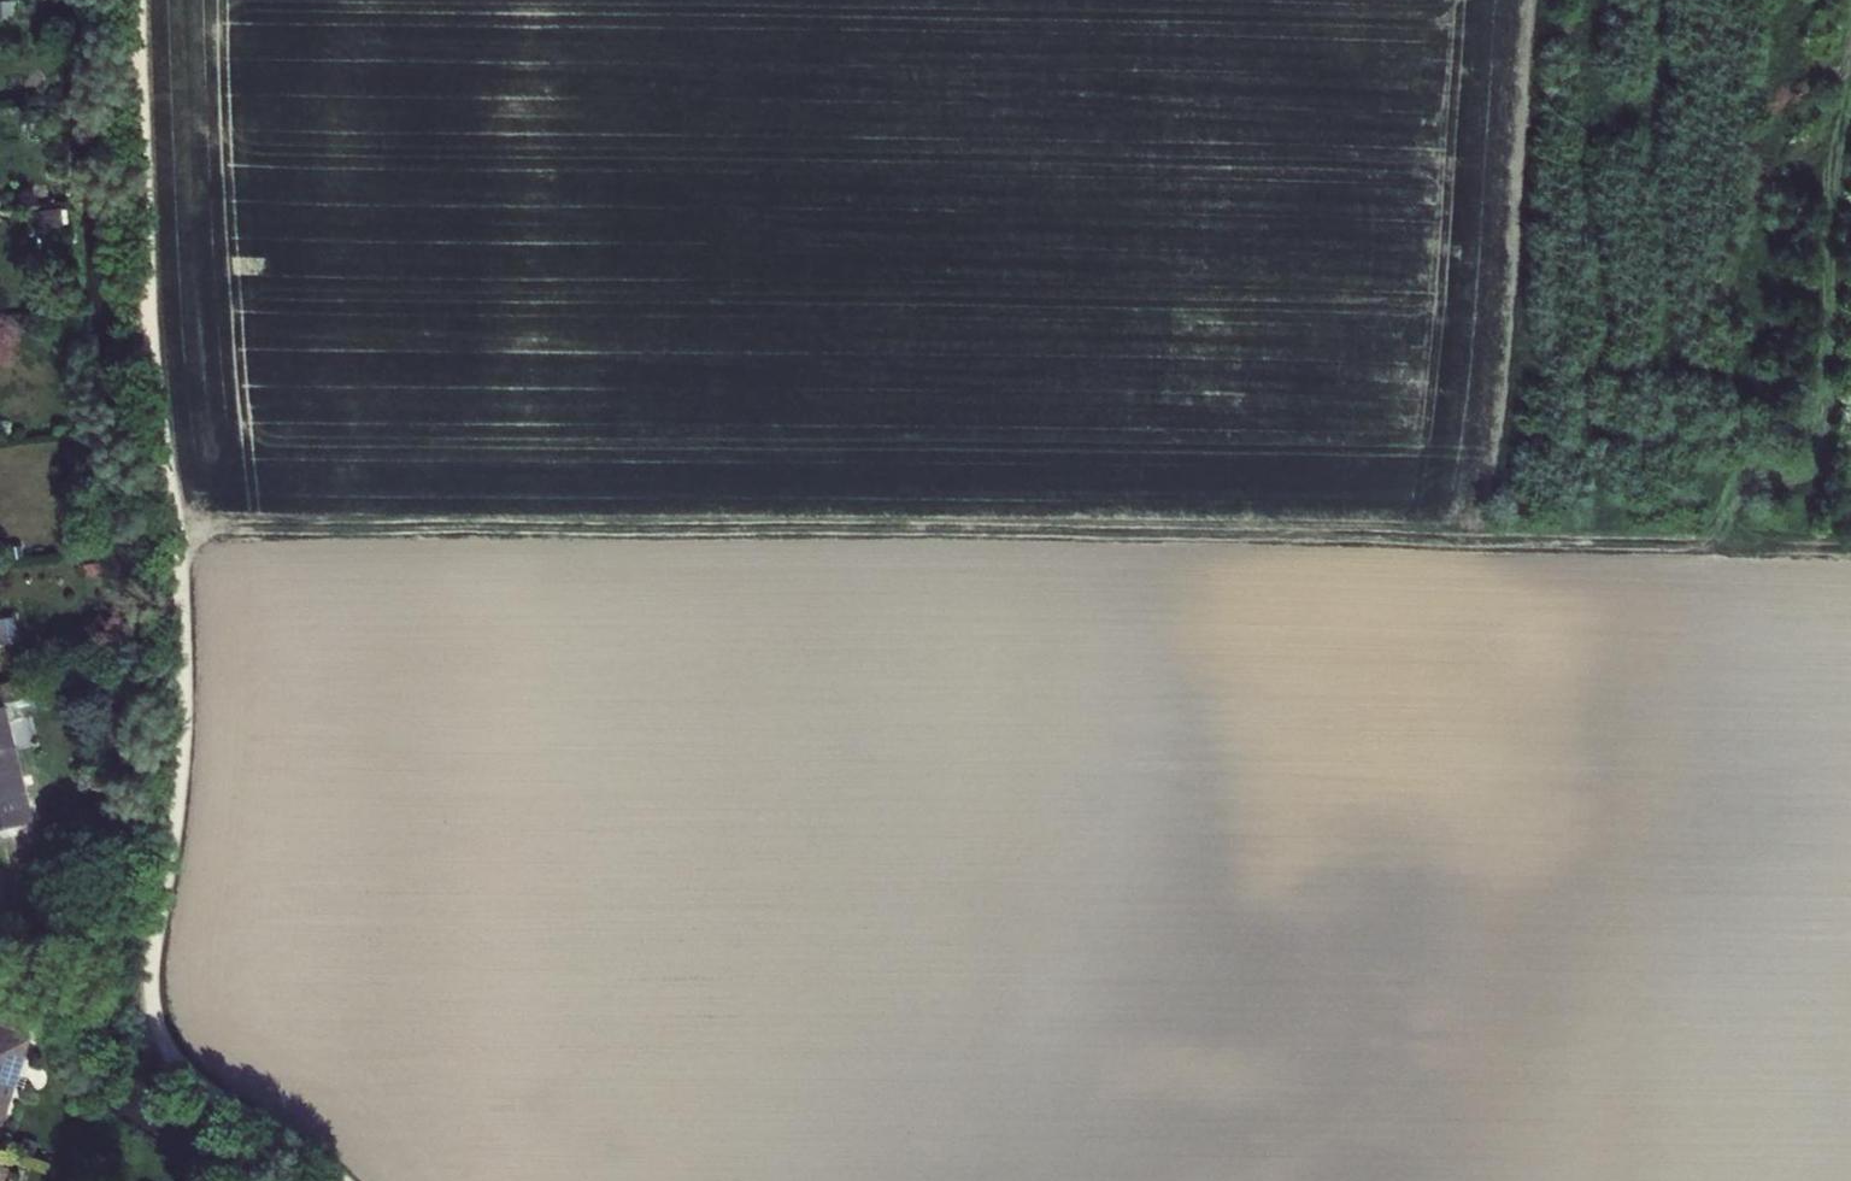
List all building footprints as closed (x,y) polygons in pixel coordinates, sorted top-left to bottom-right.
[(38,792),(16,707),(0,712),(0,803),(38,792)] [(0,1006),(0,1099),(27,1015),(0,1006)] [(10,1169),(0,1166),(0,1180),(6,1180),(10,1169)]
